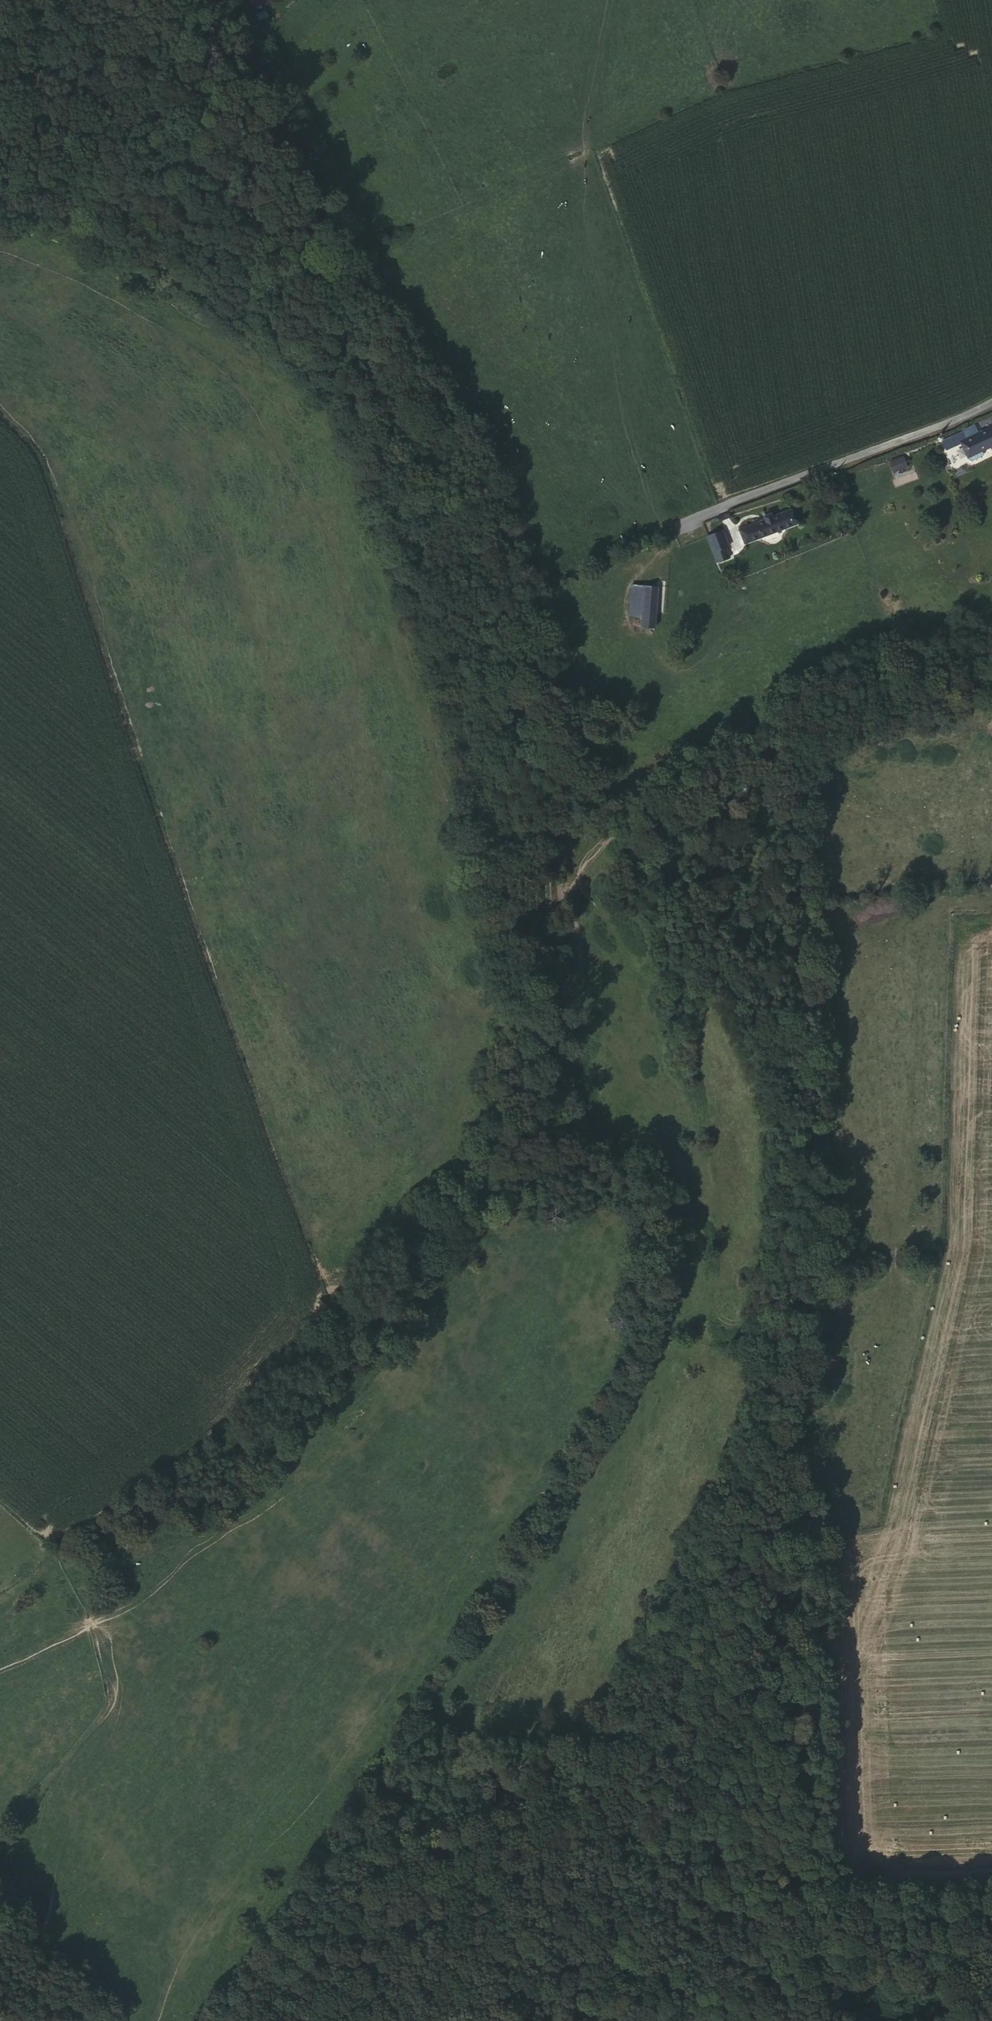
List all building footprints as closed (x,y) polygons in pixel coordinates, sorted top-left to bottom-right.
[(960,444),(970,462),(971,461),(974,466),(986,459),(984,454),(991,450),(991,428),(977,436),(971,425),(960,431),(965,442),(960,444)] [(902,466),(899,458),(887,463),(890,471),(902,466)] [(773,520),(747,530),(752,543),(803,524),(798,511),(780,517),(778,514),(772,516),(773,520)] [(731,532),(717,537),(728,563),(739,558),(735,548),(737,548),(731,532)] [(653,617),(654,587),(641,586),(639,616),(653,617)] [(668,588),(654,587),(653,617),(651,628),(665,629),(668,588)]
